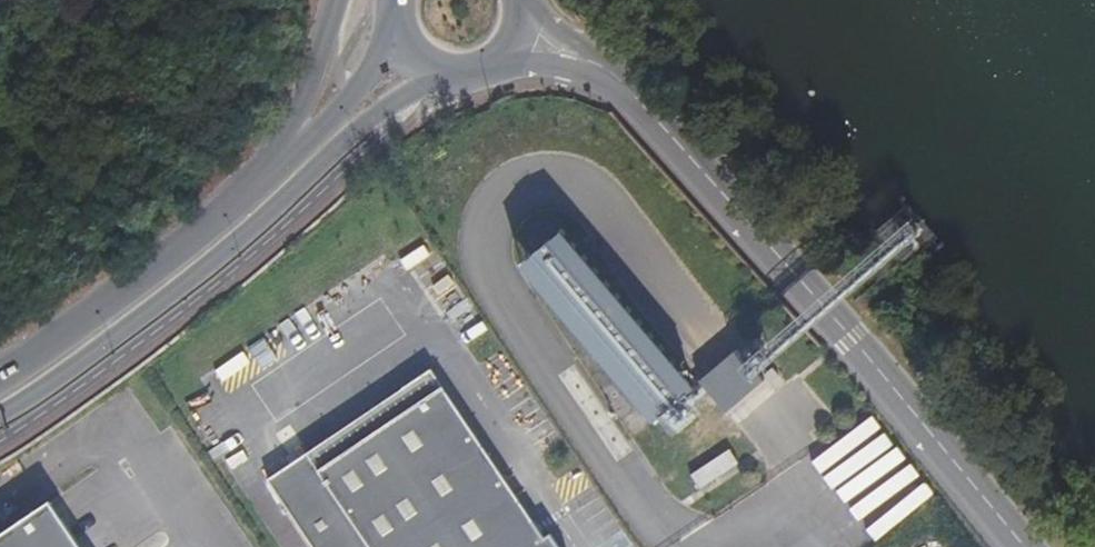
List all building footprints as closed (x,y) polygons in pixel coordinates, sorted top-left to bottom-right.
[(551,534),(545,538),(443,386),(432,369),(401,390),(413,407),(318,470),(306,454),(267,480),(312,546),(559,546),(551,534)] [(401,390),(306,454),(318,470),(413,407),(401,390)] [(731,447),(693,472),(705,491),(743,466),(731,447)] [(0,541),(0,546),(80,546),(52,506),(0,541)]
